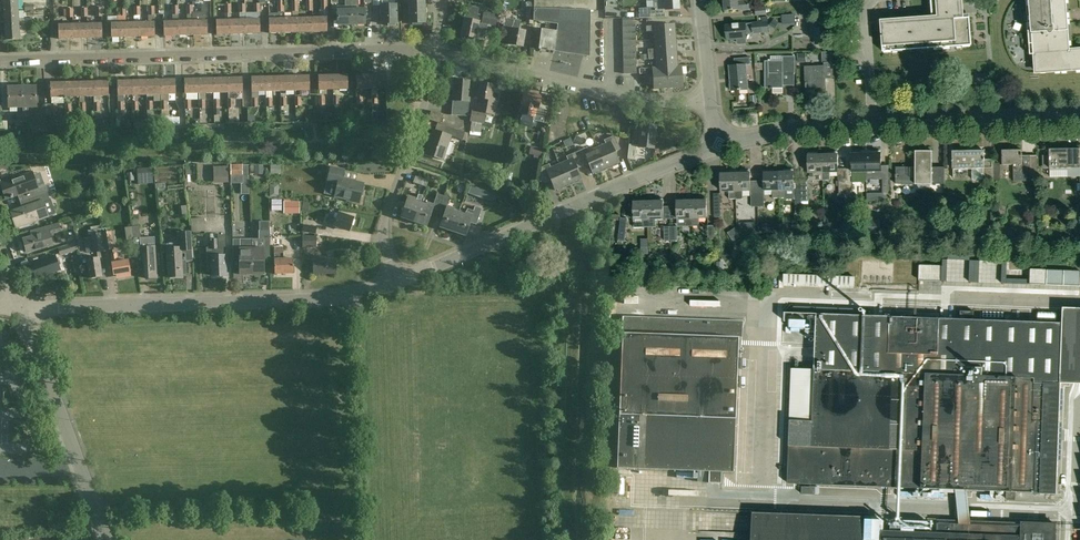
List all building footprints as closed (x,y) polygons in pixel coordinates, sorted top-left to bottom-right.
[(4,11),(18,10),(18,0),(3,0),(4,11)] [(337,6),(338,24),(351,24),(351,9),(351,0),(345,0),(345,6),(337,6)] [(358,0),(351,0),(351,9),(351,24),(366,24),(365,8),(358,9),(358,6),(359,5),(358,0)] [(409,1),(409,22),(412,22),(412,24),(423,24),(423,22),(426,22),(425,0),(416,0),(409,1)] [(538,49),(554,51),(583,56),(589,56),(590,10),(596,10),(596,0),(534,0),(534,21),(558,24),(557,31),(541,29),(538,49)] [(650,18),(667,17),(666,9),(679,9),(678,0),(654,0),(654,10),(649,10),(644,10),(644,9),(633,9),(633,18),(650,18)] [(725,10),(749,9),(749,0),(724,0),(725,10)] [(932,16),(960,14),(959,0),(931,0),(932,16)] [(1033,54),(1035,54),(1036,71),(1055,70),(1055,72),(1067,71),(1067,69),(1076,68),(1076,70),(1079,70),(1079,48),(1070,48),(1066,0),(1029,0),(1033,54)] [(395,23),(397,23),(396,4),(381,4),(382,23),(388,23),(388,26),(395,25),(395,23)] [(478,21),(480,15),(477,14),(479,8),(469,6),(467,19),(465,19),(462,35),(475,38),(479,21),(478,21)] [(766,14),(766,7),(755,8),(755,15),(766,14)] [(19,25),(26,24),(26,19),(19,20),(18,10),(4,11),(5,26),(19,25)] [(319,10),(320,17),(313,17),(313,32),(327,32),(327,17),(328,17),(327,10),(321,10),(319,10)] [(245,19),(246,34),(260,33),(260,18),(261,18),(260,11),(260,12),(255,12),(255,11),(253,12),(252,12),(252,19),(245,19)] [(284,18),(284,33),(298,32),(298,17),(298,11),(293,11),(292,11),(292,17),(284,18)] [(207,20),(207,13),(202,13),(202,12),(193,12),(193,14),(192,14),(192,20),(193,20),(193,35),(208,34),(207,20)] [(231,19),(231,12),(226,13),(226,12),(225,12),(225,19),(216,20),(217,34),(231,34),(231,19)] [(240,12),(240,19),(231,19),(231,34),(246,34),(245,19),(245,12),(240,12)] [(497,15),(484,12),(482,23),(495,25),(497,15)] [(178,21),(178,14),(173,14),(173,13),(172,13),(173,21),(164,21),(164,36),(179,35),(178,21)] [(155,21),(155,14),(150,15),(150,14),(149,14),(149,15),(148,15),(148,21),(140,22),(141,36),(155,36),(155,21)] [(119,22),(111,22),(112,37),(126,37),(126,22),(126,15),(120,15),(119,15),(119,22)] [(313,32),(313,17),(298,17),(298,32),(313,32)] [(969,17),(881,23),(883,51),(971,45),(969,17)] [(269,33),(284,33),(284,18),(269,18),(269,33)] [(523,46),(525,31),(519,30),(521,21),(505,18),(503,29),(506,29),(505,34),(511,35),(509,44),(523,46)] [(192,20),(178,21),(179,35),(193,35),(193,20),(192,20)] [(768,21),(751,23),(745,24),(745,23),(726,25),(727,40),(739,39),(739,45),(747,44),(746,38),(746,34),(769,32),(768,21)] [(134,22),(126,22),(126,37),(141,36),(140,22),(134,22)] [(74,38),(73,23),(59,24),(59,38),(74,38)] [(74,38),(88,38),(88,23),(73,23),(74,38)] [(102,23),(88,23),(88,38),(103,37),(102,23)] [(653,31),(654,39),(675,38),(674,24),(646,26),(646,31),(653,31)] [(27,39),(27,34),(26,34),(26,33),(20,34),(19,25),(5,26),(5,40),(20,39),(20,40),(27,39)] [(828,28),(815,28),(815,45),(828,45),(828,28)] [(676,52),(675,38),(654,39),(655,49),(647,49),(648,54),(676,52)] [(831,51),(821,52),(822,62),(831,61),(831,51)] [(678,66),(676,52),(648,54),(648,59),(655,59),(656,67),(667,67),(678,66)] [(765,61),(765,88),(782,88),(782,73),(794,73),(794,56),(782,56),(782,61),(765,61)] [(731,91),(747,89),(746,65),(750,64),(749,57),(734,59),(734,65),(729,65),(731,91)] [(804,66),(805,87),(825,86),(824,65),(804,66)] [(678,66),(667,67),(669,88),(682,87),(682,83),(686,82),(686,74),(682,74),(681,66),(678,66)] [(654,84),(654,89),(669,88),(667,67),(656,67),(652,68),(653,76),(649,77),(650,85),(654,84)] [(386,73),(372,74),(372,89),(387,88),(386,73)] [(348,74),(333,75),(334,90),(348,89),(348,74)] [(372,89),(372,74),(357,74),(357,89),(372,89)] [(295,91),(310,90),(310,75),(295,76),(295,91)] [(334,90),(333,75),(319,75),(319,90),(334,90)] [(281,76),(266,77),(266,91),(281,91),(281,76)] [(295,91),(295,76),(281,76),(281,91),(295,91)] [(235,99),(235,92),(243,92),(243,77),(228,78),(229,108),(234,107),(234,99),(235,99)] [(266,91),(266,77),(252,77),(252,92),(266,91)] [(199,93),(199,78),(184,79),(185,94),(199,93)] [(214,78),(199,78),(199,93),(200,93),(200,100),(200,108),(206,108),(205,100),(206,100),(206,93),(214,93),(214,78)] [(229,108),(228,78),(214,78),(214,93),(228,92),(229,108)] [(161,79),(147,80),(147,94),(154,94),(154,101),(162,101),(161,79)] [(161,79),(162,101),(167,101),(168,101),(168,94),(176,94),(176,79),(161,79)] [(132,80),(118,81),(118,95),(118,103),(119,103),(119,102),(124,102),(124,95),(133,95),(132,80)] [(147,80),(132,80),(133,95),(147,94),(147,80)] [(455,80),(452,115),(468,116),(469,107),(471,81),(455,80)] [(95,96),(94,81),(80,82),(80,96),(95,96)] [(109,95),(109,81),(94,81),(95,96),(95,102),(100,102),(100,103),(102,103),(101,96),(109,95)] [(65,97),(65,82),(50,82),(51,97),(65,97)] [(65,82),(65,97),(80,96),(80,82),(65,82)] [(471,121),(484,123),(486,113),(494,114),(497,100),(491,99),(494,85),(481,83),(478,98),(481,98),(479,112),(473,111),(471,121)] [(37,106),(36,86),(22,87),(23,106),(23,113),(29,113),(29,106),(37,106)] [(23,106),(22,87),(8,87),(9,107),(23,106)] [(541,96),(524,92),(519,114),(525,116),(526,115),(535,117),(534,120),(543,123),(546,110),(538,108),(541,96)] [(52,112),(57,112),(57,103),(45,104),(46,115),(52,115),(52,112)] [(441,123),(444,114),(432,111),(430,120),(441,123)] [(164,127),(179,126),(179,118),(168,118),(162,118),(163,127),(164,127)] [(657,125),(640,123),(638,146),(654,148),(657,125)] [(48,138),(47,126),(32,127),(32,138),(48,138)] [(443,160),(452,136),(463,140),(465,132),(446,126),(444,133),(433,129),(425,153),(443,160)] [(604,140),(606,144),(597,147),(606,167),(612,165),(612,167),(618,164),(617,163),(619,162),(614,152),(620,149),(614,135),(604,140)] [(627,158),(634,159),(636,145),(629,144),(627,158)] [(543,148),(531,146),(529,154),(536,155),(535,158),(541,159),(543,148)] [(587,147),(577,152),(583,166),(589,163),(593,173),(595,172),(595,174),(601,172),(600,170),(606,167),(597,147),(589,151),(587,147)] [(1049,149),(1050,167),(1079,167),(1079,148),(1049,149)] [(1022,156),(1022,152),(1021,152),(1021,149),(1002,149),(1002,164),(1013,164),(1013,181),(1031,181),(1030,155),(1022,156)] [(871,153),(866,153),(867,179),(873,179),(873,171),(881,171),(881,150),(871,151),(871,153)] [(953,159),(952,159),(952,161),(953,161),(953,168),(984,168),(984,180),(993,180),(993,172),(993,163),(993,159),(985,159),(985,157),(984,157),(984,150),(952,151),(953,159)] [(838,171),(837,151),(828,152),(828,154),(823,154),(823,180),(830,180),(830,172),(838,171)] [(860,179),(867,179),(866,153),(861,153),(861,151),(851,151),(852,171),(859,171),(860,179)] [(896,183),(945,183),(945,167),(932,167),(932,151),(915,151),(915,166),(896,166),(896,183)] [(568,160),(560,164),(568,184),(574,181),(575,183),(580,181),(580,179),(581,178),(577,168),(583,166),(577,152),(566,156),(568,160)] [(816,180),(823,180),(823,154),(818,154),(818,152),(808,152),(808,178),(811,181),(816,180)] [(563,186),(568,184),(560,164),(551,167),(549,163),(542,167),(540,182),(545,182),(551,180),(555,189),(557,189),(558,191),(564,188),(563,186)] [(242,165),(231,165),(231,176),(242,176),(242,165)] [(213,166),(214,183),(228,183),(228,166),(213,166)] [(359,203),(363,183),(346,180),(346,178),(343,177),(344,170),(331,167),(328,181),(336,183),(335,187),(337,187),(335,196),(347,198),(347,200),(359,203)] [(152,168),(137,169),(138,179),(153,178),(152,168)] [(772,197),(779,197),(779,172),(773,172),(773,169),(764,170),(764,189),(772,189),(772,197)] [(784,171),(779,172),(779,197),(786,197),(786,200),(795,199),(796,213),(802,212),(802,200),(801,200),(801,181),(794,181),(793,169),(783,169),(784,171)] [(729,198),(736,198),(735,173),(730,173),(730,170),(720,171),(721,191),(729,190),(729,198)] [(750,190),(750,170),(740,170),(740,172),(735,173),(736,198),(742,198),(742,190),(750,190)] [(18,195),(20,201),(48,191),(45,183),(37,186),(32,171),(31,171),(31,172),(1,183),(6,198),(6,199),(11,197),(11,198),(14,197),(14,196),(18,195)] [(416,176),(413,182),(426,187),(428,180),(416,176)] [(485,191),(469,186),(467,194),(483,199),(485,191)] [(51,200),(48,191),(20,201),(22,207),(11,211),(16,227),(48,216),(43,202),(51,200)] [(437,194),(434,205),(421,201),(414,221),(427,225),(432,208),(439,210),(444,196),(437,194)] [(420,203),(414,201),(415,199),(408,196),(401,217),(414,221),(421,201),(421,200),(420,203)] [(450,198),(444,196),(439,210),(445,212),(440,226),(453,231),(459,213),(453,211),(454,208),(448,206),(450,198)] [(707,217),(706,197),(696,197),(696,200),(692,200),(692,225),(699,225),(699,217),(707,217)] [(663,218),(663,198),(653,198),(653,201),(648,201),(649,227),(655,226),(655,219),(663,218)] [(685,226),(692,225),(692,200),(686,200),(686,198),(677,198),(677,218),(685,218),(685,226)] [(642,227),(649,227),(648,201),(643,201),(643,199),(633,199),(634,228),(642,227)] [(299,202),(283,202),(283,213),(299,213),(299,202)] [(481,209),(475,206),(473,215),(466,212),(465,215),(459,213),(453,231),(465,235),(470,221),(477,223),(481,209)] [(335,225),(334,226),(349,231),(354,217),(339,212),(337,218),(331,216),(329,223),(335,225)] [(618,240),(624,241),(627,218),(621,217),(618,240)] [(205,231),(204,218),(191,218),(192,232),(205,231)] [(61,232),(59,223),(30,231),(32,237),(24,239),(27,251),(53,244),(51,237),(54,236),(53,234),(61,232)] [(316,233),(316,226),(303,225),(302,231),(316,233)] [(94,251),(104,250),(101,232),(101,229),(88,231),(89,235),(92,234),(94,251)] [(259,239),(251,239),(251,247),(252,274),(264,274),(264,252),(270,252),(270,230),(259,230),(259,239)] [(995,230),(994,238),(997,238),(997,232),(1000,232),(1000,238),(1003,238),(1003,232),(1007,232),(1007,238),(1009,238),(1009,233),(1020,233),(1020,238),(1026,238),(1026,233),(1035,234),(1035,235),(1032,235),(1032,239),(1036,239),(1036,231),(995,230)] [(114,249),(112,231),(102,232),(105,251),(114,249)] [(180,244),(166,244),(167,248),(169,276),(183,276),(183,275),(187,274),(186,251),(192,251),(191,232),(180,233),(180,244)] [(211,233),(211,248),(206,248),(207,269),(211,268),(211,275),(227,275),(226,247),(218,248),(218,233),(211,233)] [(133,238),(136,257),(143,256),(144,263),(145,263),(146,278),(157,277),(155,236),(140,237),(133,238)] [(303,236),(303,246),(316,246),(316,236),(303,236)] [(240,274),(252,274),(251,247),(251,239),(239,239),(240,274)] [(75,242),(58,247),(61,254),(77,249),(75,242)] [(294,273),(293,258),(284,258),(284,247),(274,247),(275,274),(294,273)] [(111,253),(113,262),(112,262),(114,274),(121,273),(122,277),(131,275),(130,271),(128,259),(118,261),(116,252),(111,253)] [(55,254),(47,257),(47,258),(31,264),(36,278),(60,269),(55,254)] [(90,278),(102,276),(99,256),(87,258),(90,278)] [(314,273),(336,272),(335,259),(319,259),(319,256),(311,256),(312,264),(314,264),(314,273)] [(943,265),(919,265),(919,279),(942,280),(943,265)] [(1029,280),(1029,284),(1079,286),(1079,271),(1030,269),(1029,280)] [(637,304),(638,296),(624,296),(624,304),(637,304)] [(1007,491),(1007,499),(1014,499),(1015,491),(1055,493),(1060,382),(1079,383),(1079,308),(1063,307),(1062,323),(984,320),(939,318),(939,314),(916,312),(916,317),(816,312),(814,368),(792,368),(788,483),(1007,491)] [(974,311),(960,311),(960,318),(973,319),(974,311)] [(742,321),(743,321),(622,316),(616,468),(709,471),(708,483),(721,483),(721,472),(733,472),(738,337),(742,322),(742,321)] [(1055,524),(885,518),(885,517),(753,513),(752,539),(1055,539),(1055,524)]
